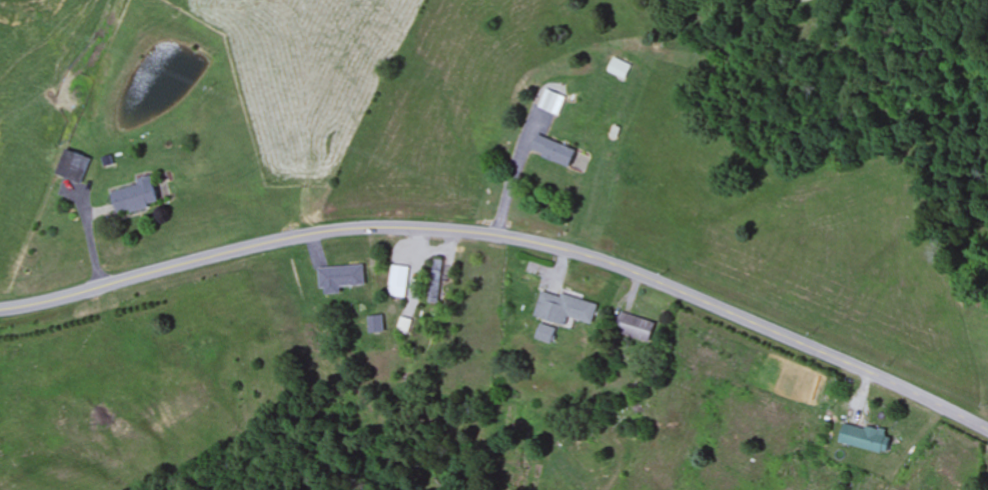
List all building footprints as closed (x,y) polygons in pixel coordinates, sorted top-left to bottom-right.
[(609,71),(628,81),(635,67),(615,57),(609,71)] [(567,98),(547,89),(539,107),(559,116),(567,98)] [(575,166),(580,149),(538,136),(533,152),(575,166)] [(57,174),(82,183),(92,159),(66,149),(57,174)] [(119,214),(161,205),(154,176),(139,179),(141,186),(114,192),(119,214)] [(445,260),(434,259),(431,303),(441,304),(445,260)] [(411,267),(393,265),(390,295),(407,297),(411,267)] [(342,293),(342,286),(367,286),(366,266),(323,267),(323,293),(342,293)] [(536,316),(568,325),(570,317),(594,324),(599,305),(544,289),(536,316)] [(616,333),(652,343),(658,323),(621,313),(616,333)] [(370,316),(371,333),(386,332),(385,315),(370,316)] [(414,320),(401,316),(397,330),(410,334),(414,320)] [(890,452),(894,432),(845,424),(842,444),(890,452)]
